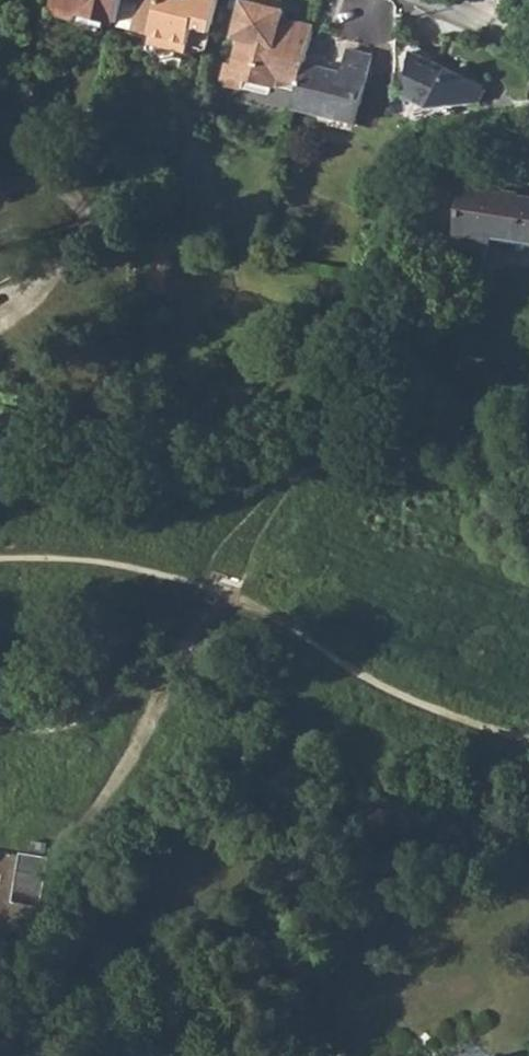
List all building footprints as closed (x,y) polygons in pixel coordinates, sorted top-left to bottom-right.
[(26,5),(31,9),(37,9),(42,5),(44,0),(24,0),(26,5)] [(118,23),(124,0),(57,0),(55,7),(61,16),(74,19),(82,14),(118,23)] [(133,31),(153,36),(170,41),(168,49),(187,54),(188,51),(206,56),(220,0),(124,0),(118,23),(117,27),(133,31)] [(306,64),(316,25),(285,18),(286,10),(247,0),(238,36),(244,37),(238,61),(230,59),(226,75),(230,81),(246,85),(248,77),(279,84),(281,75),(302,81),(306,64)] [(151,44),(168,49),(170,41),(153,36),(151,44)] [(344,73),(367,78),(373,56),(350,49),(344,73)] [(484,85),(412,52),(411,100),(432,110),(482,103),(487,91),(484,85)] [(302,81),(295,109),(356,123),(367,78),(344,73),(306,64),(302,81)] [(455,256),(484,260),(492,238),(528,243),(528,199),(465,189),(455,256)] [(48,844),(34,842),(32,854),(46,856),(48,844)] [(20,871),(23,856),(0,851),(0,867),(20,871)] [(20,871),(15,901),(40,906),(48,860),(23,856),(20,871)]
